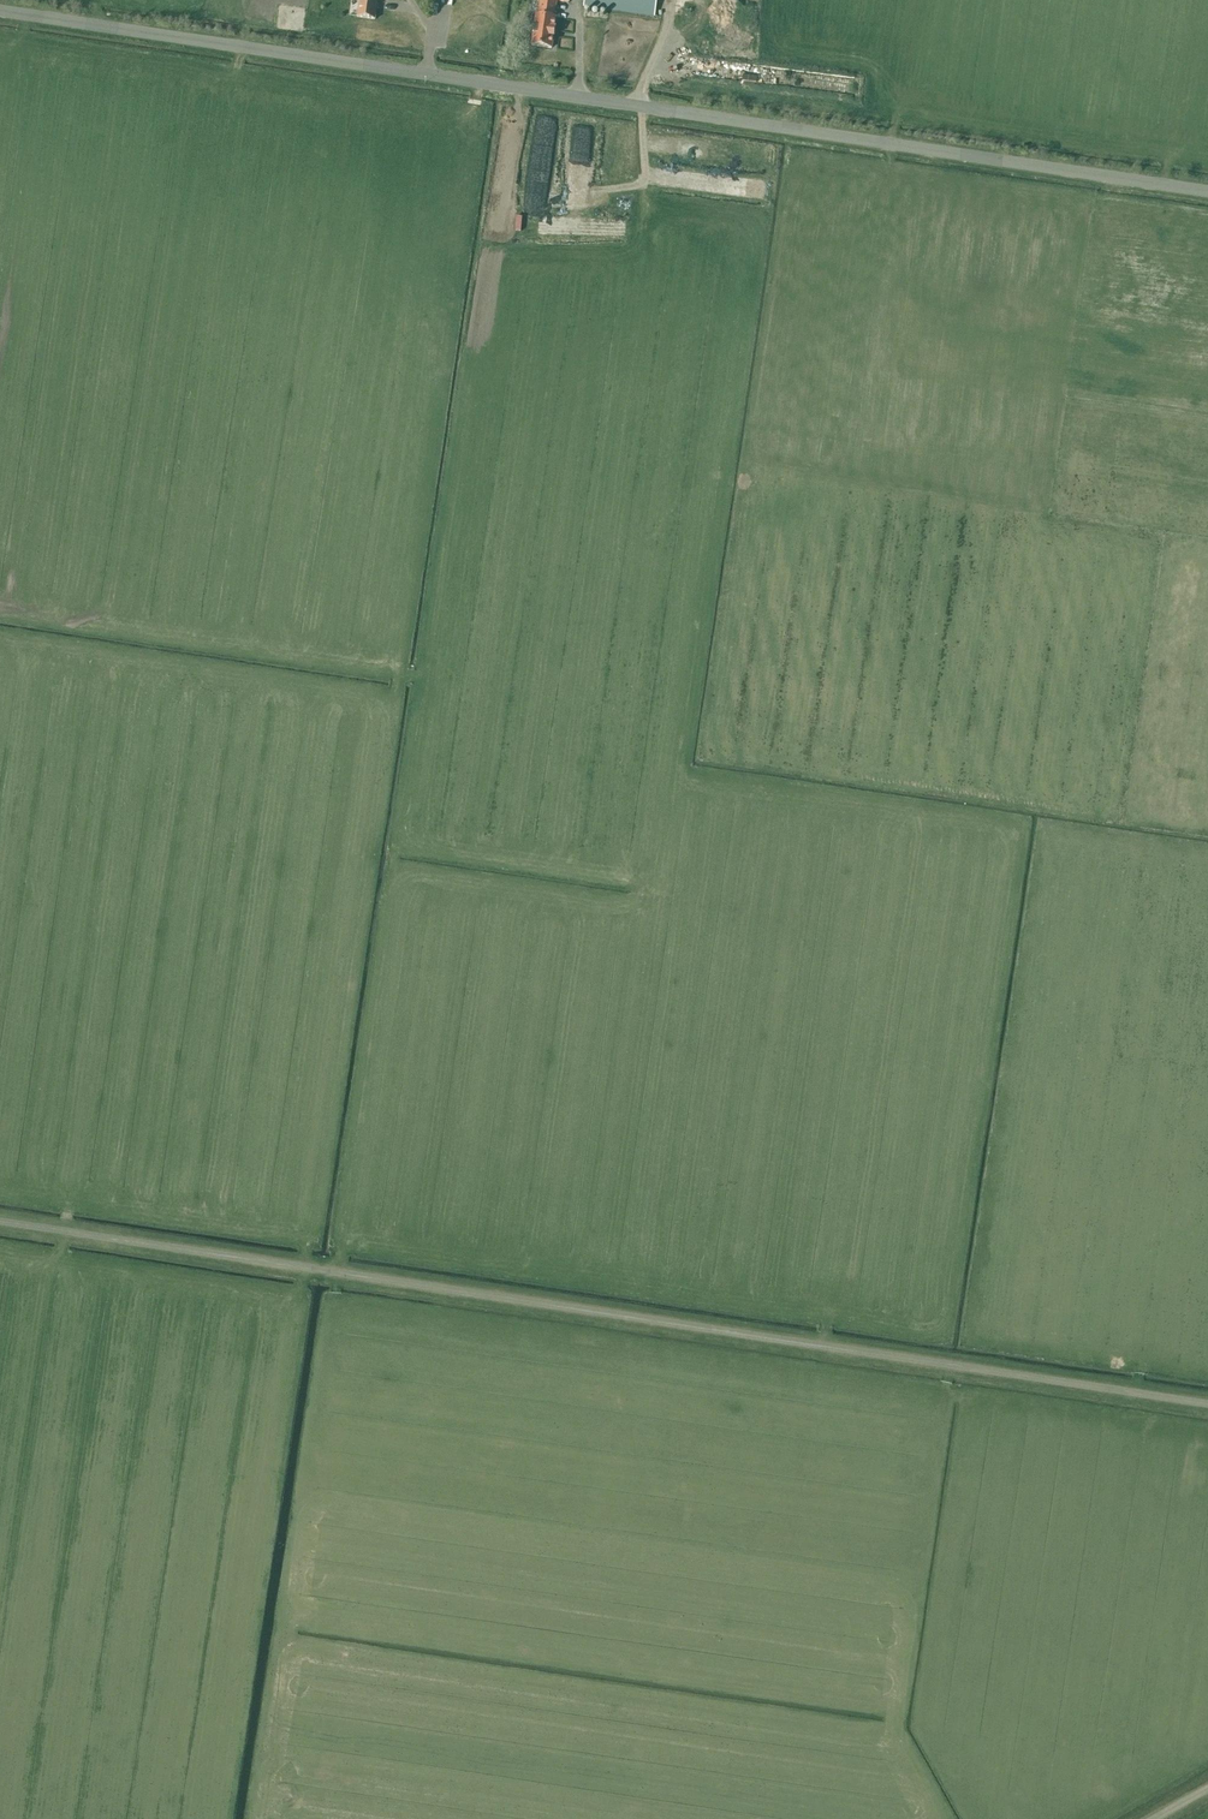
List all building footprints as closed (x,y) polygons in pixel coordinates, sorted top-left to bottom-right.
[(357,18),(375,20),(377,0),(359,0),(357,18)] [(531,15),(536,15),(532,45),(552,48),(553,37),(554,37),(555,29),(556,18),(554,17),(556,1),(568,3),(569,0),(533,0),(531,15)] [(583,6),(655,15),(657,0),(584,0),(583,6)]
